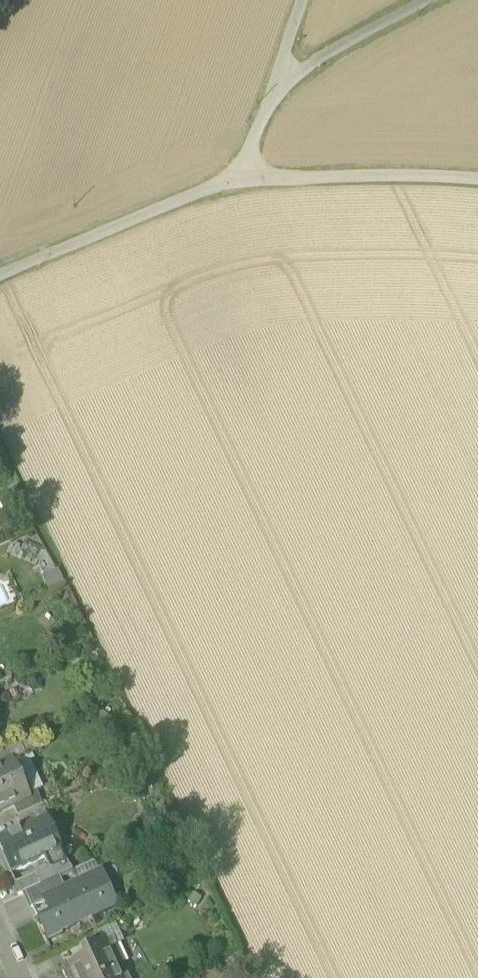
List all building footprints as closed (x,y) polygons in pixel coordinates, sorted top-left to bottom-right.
[(58,570),(42,577),(48,592),(65,584),(58,570)] [(34,675),(26,679),(27,689),(33,694),(42,690),(42,681),(34,675)] [(13,766),(14,767),(27,761),(20,746),(0,755),(0,772),(13,766)] [(29,800),(34,810),(42,806),(36,793),(43,790),(32,764),(35,763),(33,759),(27,761),(14,767),(29,800)] [(6,811),(29,800),(14,767),(13,766),(0,772),(0,813),(6,811)] [(6,811),(10,821),(34,810),(29,800),(6,811)] [(47,818),(41,821),(56,854),(62,851),(47,818)] [(12,875),(43,860),(56,854),(41,821),(0,840),(0,849),(12,875)] [(48,871),(67,862),(62,851),(56,854),(43,860),(48,871)] [(67,862),(48,871),(37,876),(42,885),(61,877),(72,872),(67,862)] [(74,871),(79,882),(99,874),(93,862),(74,871)] [(48,901),(53,912),(62,934),(75,928),(73,924),(91,916),(93,920),(115,909),(99,874),(79,882),(66,889),(46,898),(48,901)] [(20,895),(27,892),(42,885),(37,876),(16,886),(20,895)] [(61,877),(42,885),(27,892),(34,908),(48,901),(46,898),(66,889),(61,877)] [(48,901),(34,908),(39,919),(53,912),(48,901)] [(63,935),(62,934),(53,912),(39,919),(49,941),(63,935)] [(73,924),(75,928),(93,920),(91,916),(73,924)] [(97,933),(102,944),(113,940),(115,944),(124,940),(116,924),(97,933)] [(109,950),(116,947),(115,944),(113,940),(102,944),(80,955),(82,960),(61,970),(65,977),(122,977),(109,950)]
